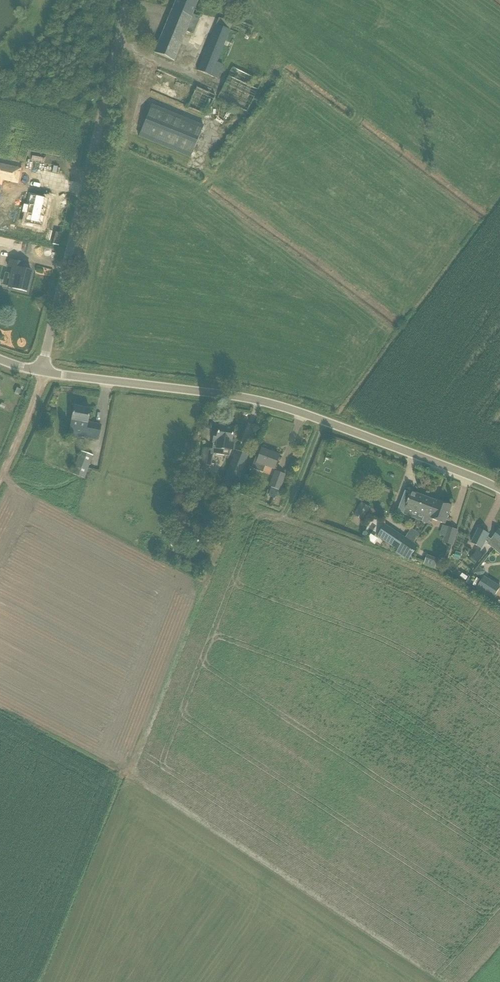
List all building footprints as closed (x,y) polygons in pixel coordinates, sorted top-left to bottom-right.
[(163,57),(174,61),(186,31),(192,34),(199,18),(191,15),(197,0),(176,0),(154,53),(163,57)] [(216,25),(197,70),(211,76),(217,78),(223,64),(216,62),(230,30),(232,23),(219,18),(216,25)] [(261,82),(262,82),(265,75),(235,60),(232,68),(217,98),(246,113),(261,82)] [(187,107),(207,115),(214,97),(194,89),(187,107)] [(138,136),(148,140),(148,141),(190,158),(204,125),(161,108),(161,109),(151,105),(138,136)] [(1,185),(2,180),(6,181),(9,167),(0,165),(0,185),(1,185)] [(26,208),(24,217),(29,218),(28,225),(29,225),(28,228),(36,230),(37,228),(45,229),(47,221),(48,221),(50,214),(49,213),(51,204),(33,199),(31,209),(26,208)] [(23,263),(14,261),(10,260),(8,268),(12,269),(8,287),(26,292),(31,272),(22,270),(23,263)] [(74,407),(72,417),(69,432),(88,436),(88,439),(98,441),(101,426),(87,423),(90,410),(74,407)] [(231,443),(232,438),(233,429),(218,426),(217,432),(214,432),(213,443),(216,443),(215,449),(222,450),(229,451),(231,443)] [(233,495),(249,453),(236,448),(221,487),(224,488),(223,491),(233,495)] [(201,466),(210,467),(212,450),(203,449),(201,466)] [(264,467),(273,470),(275,465),(278,456),(261,449),(258,458),(255,457),(251,468),(262,473),(264,467)] [(85,479),(93,456),(80,451),(72,474),(85,479)] [(200,479),(203,470),(186,465),(183,474),(200,479)] [(275,472),(271,484),(279,488),(284,475),(275,472)] [(406,491),(398,511),(404,513),(411,516),(413,511),(419,513),(425,497),(412,492),(411,493),(406,491)] [(425,497),(419,513),(425,515),(423,522),(430,524),(431,520),(438,501),(425,497)] [(438,501),(431,520),(445,525),(452,506),(439,501),(438,501)] [(354,516),(362,521),(370,508),(362,503),(354,516)] [(394,547),(398,549),(399,550),(406,538),(387,525),(379,538),(394,548),(394,547)] [(449,529),(444,543),(453,546),(457,532),(449,529)] [(472,543),(482,548),(485,542),(486,541),(488,537),(489,534),(479,529),(472,543)] [(485,542),(488,544),(487,545),(499,556),(499,531),(499,530),(491,539),(488,537),(486,541),(485,542)] [(398,549),(395,553),(402,558),(405,554),(413,543),(406,538),(399,550),(398,549)] [(413,543),(405,554),(410,558),(418,546),(413,543)] [(427,555),(424,563),(435,567),(438,560),(427,555)] [(478,566),(475,573),(484,576),(486,569),(478,566)] [(477,588),(493,599),(499,588),(499,587),(484,577),(477,588)]
